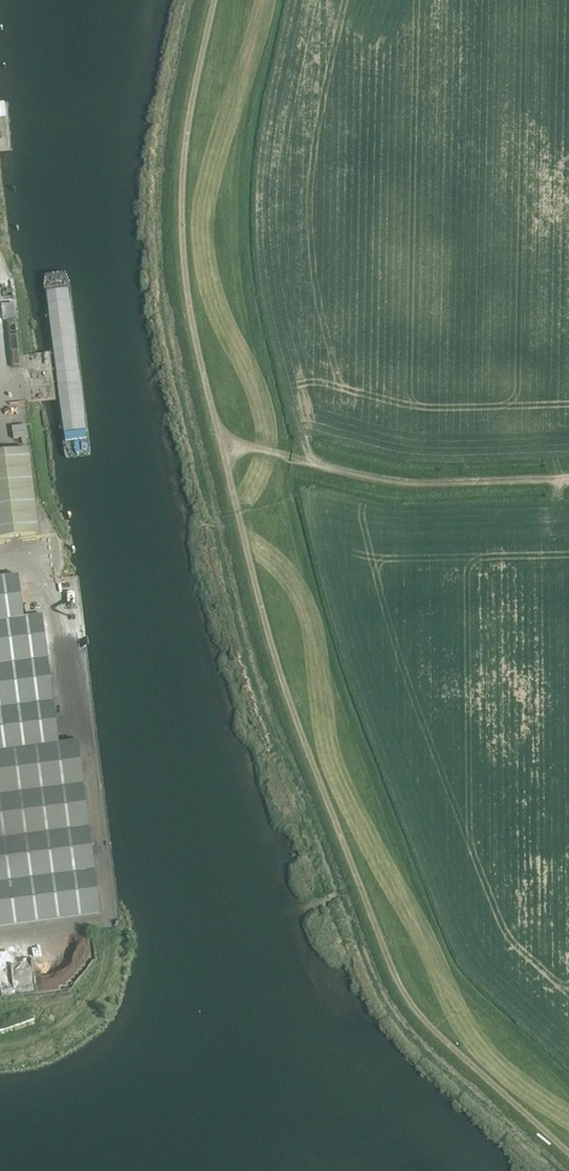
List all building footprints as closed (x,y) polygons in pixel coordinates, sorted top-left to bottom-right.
[(39,534),(29,449),(0,453),(0,539),(39,534)] [(0,707),(0,928),(102,914),(79,741),(60,743),(54,700),(0,707)]
